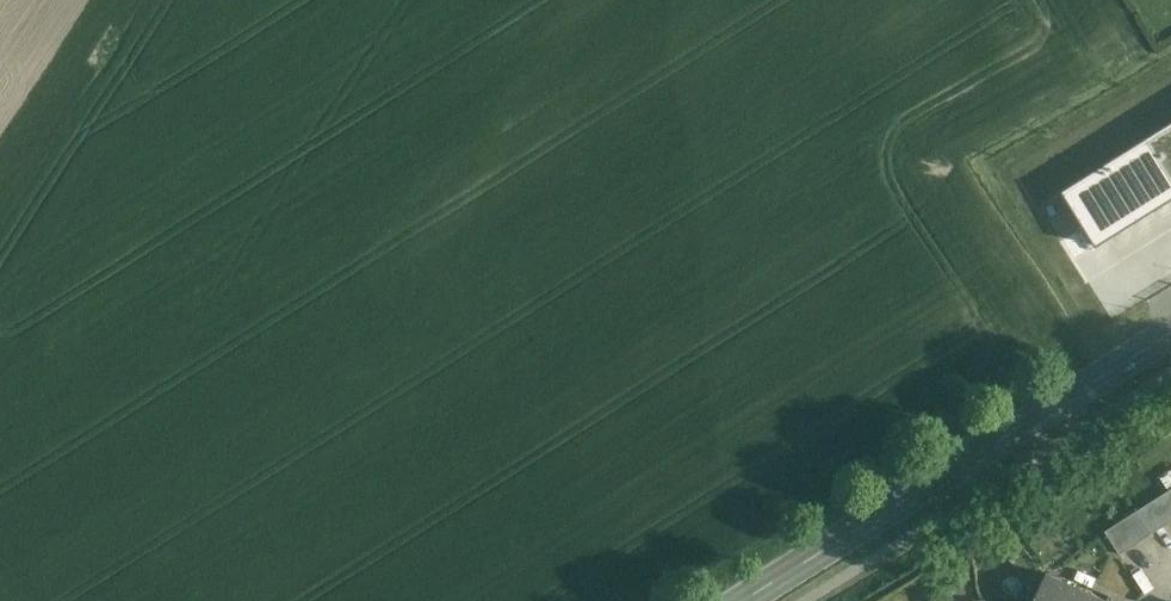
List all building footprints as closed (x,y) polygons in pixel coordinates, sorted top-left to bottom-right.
[(1064,191),(1099,245),(1170,200),(1170,124),(1064,191)] [(1139,511),(1154,535),(1170,524),(1170,491),(1139,511)] [(1139,511),(1108,531),(1123,555),(1154,535),(1139,511)] [(1049,574),(1036,600),(1106,600),(1049,574)]
